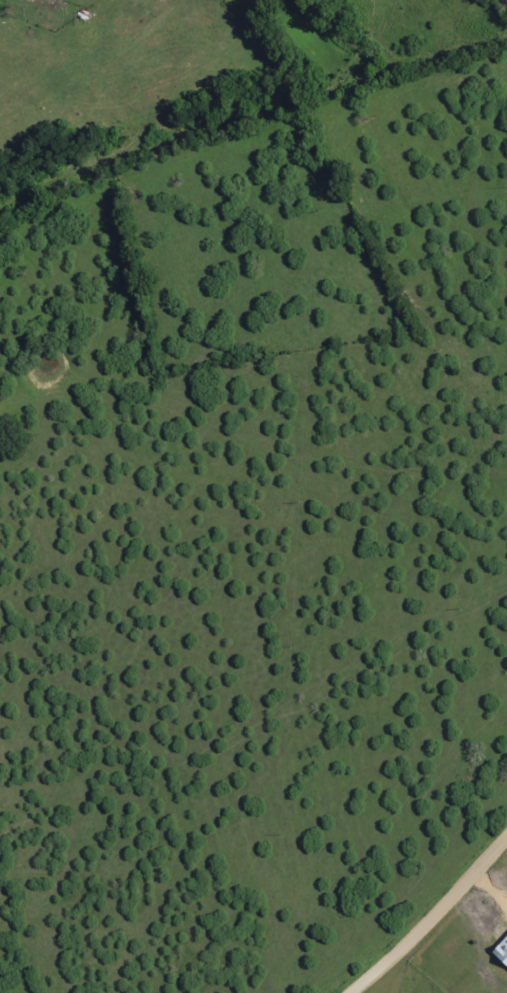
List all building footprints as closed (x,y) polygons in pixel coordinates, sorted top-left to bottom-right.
[(489,955),(506,970),(506,932),(489,955)]
